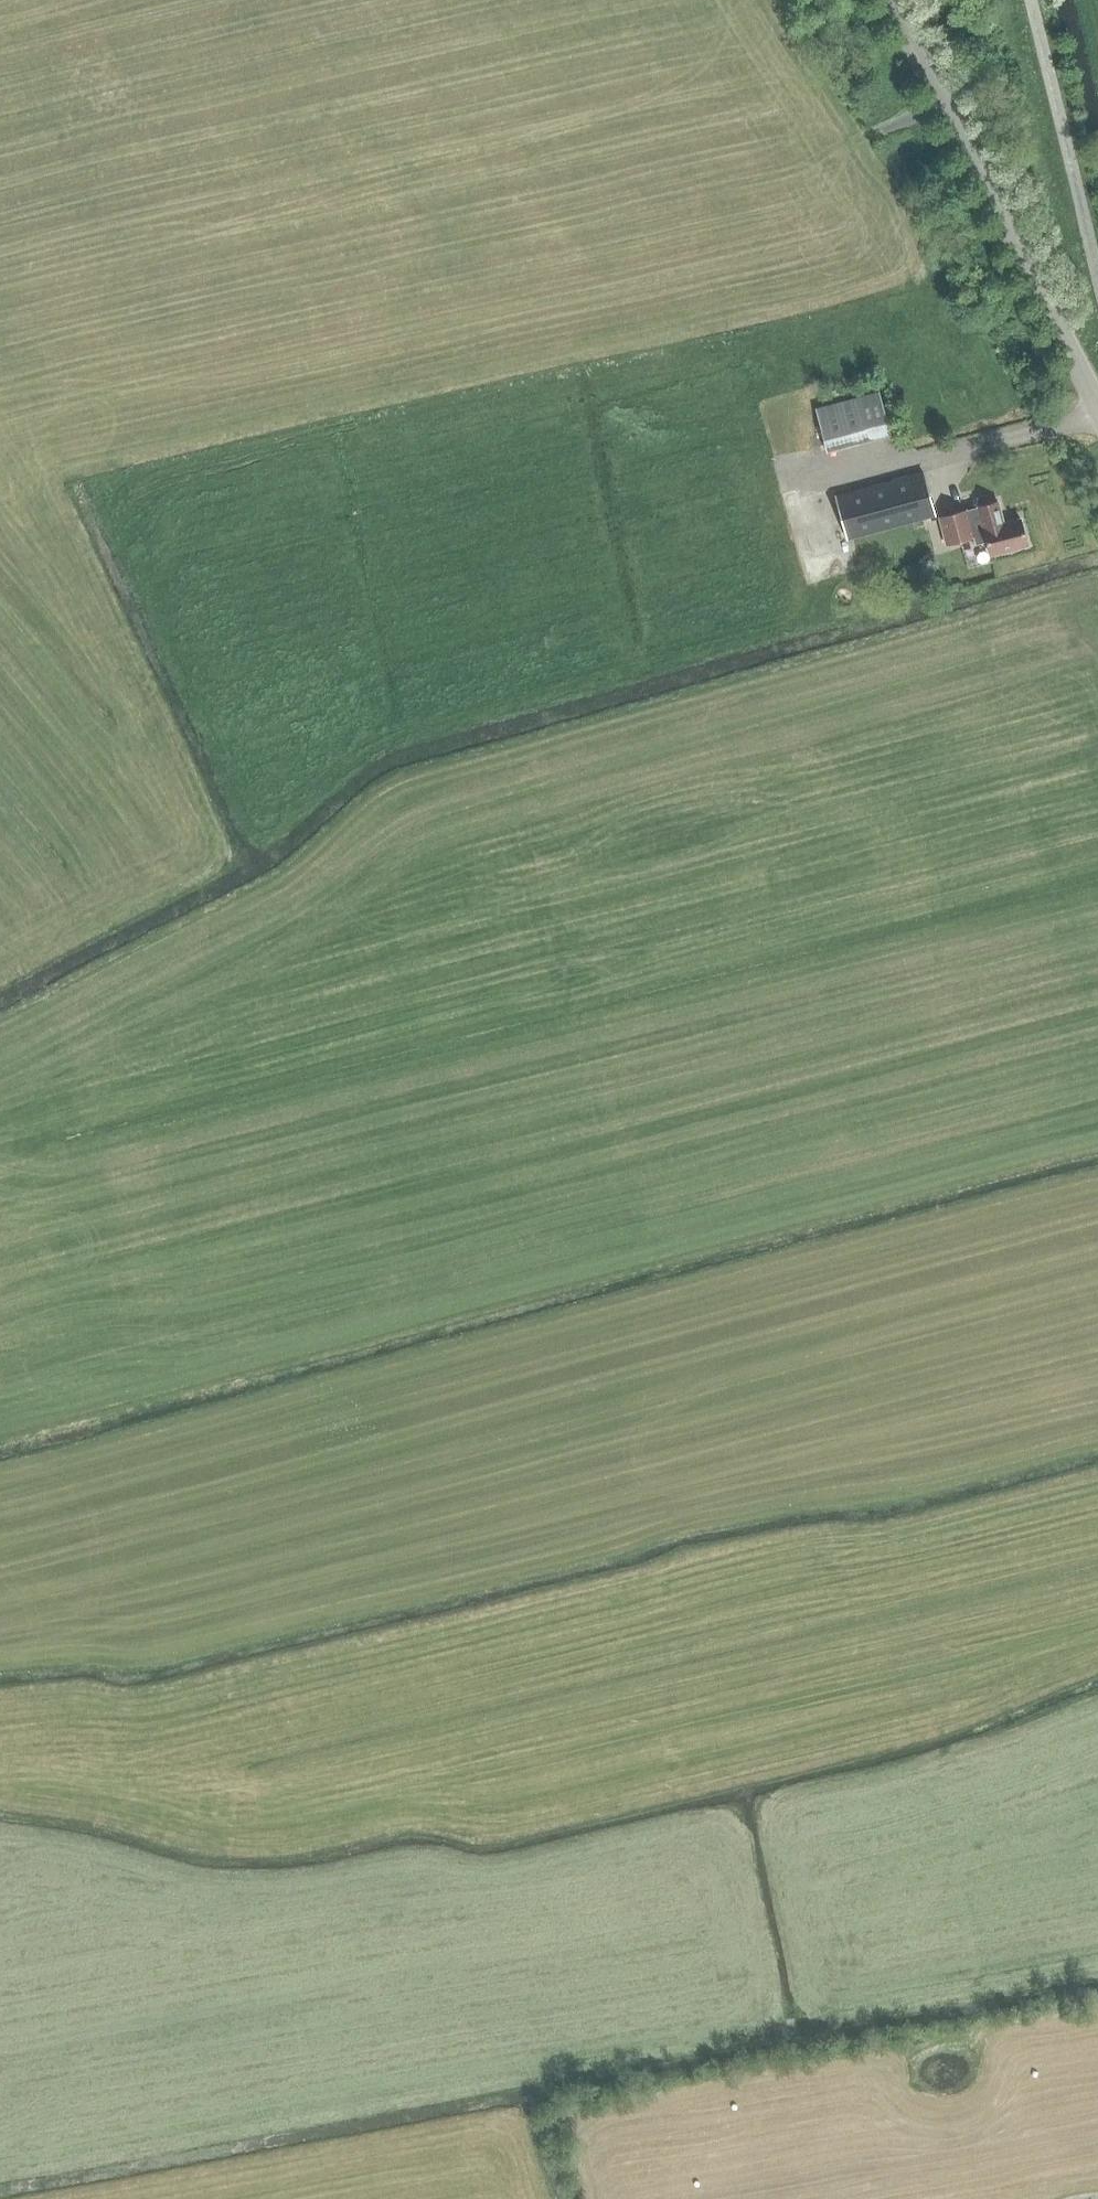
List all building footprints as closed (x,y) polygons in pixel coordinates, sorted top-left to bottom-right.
[(891,435),(878,391),(815,408),(827,452),(891,435)] [(934,516),(922,471),(834,494),(846,540),(934,516)] [(948,544),(973,537),(975,544),(985,541),(989,555),(1026,545),(1019,519),(1003,523),(998,503),(941,518),(948,544)]
